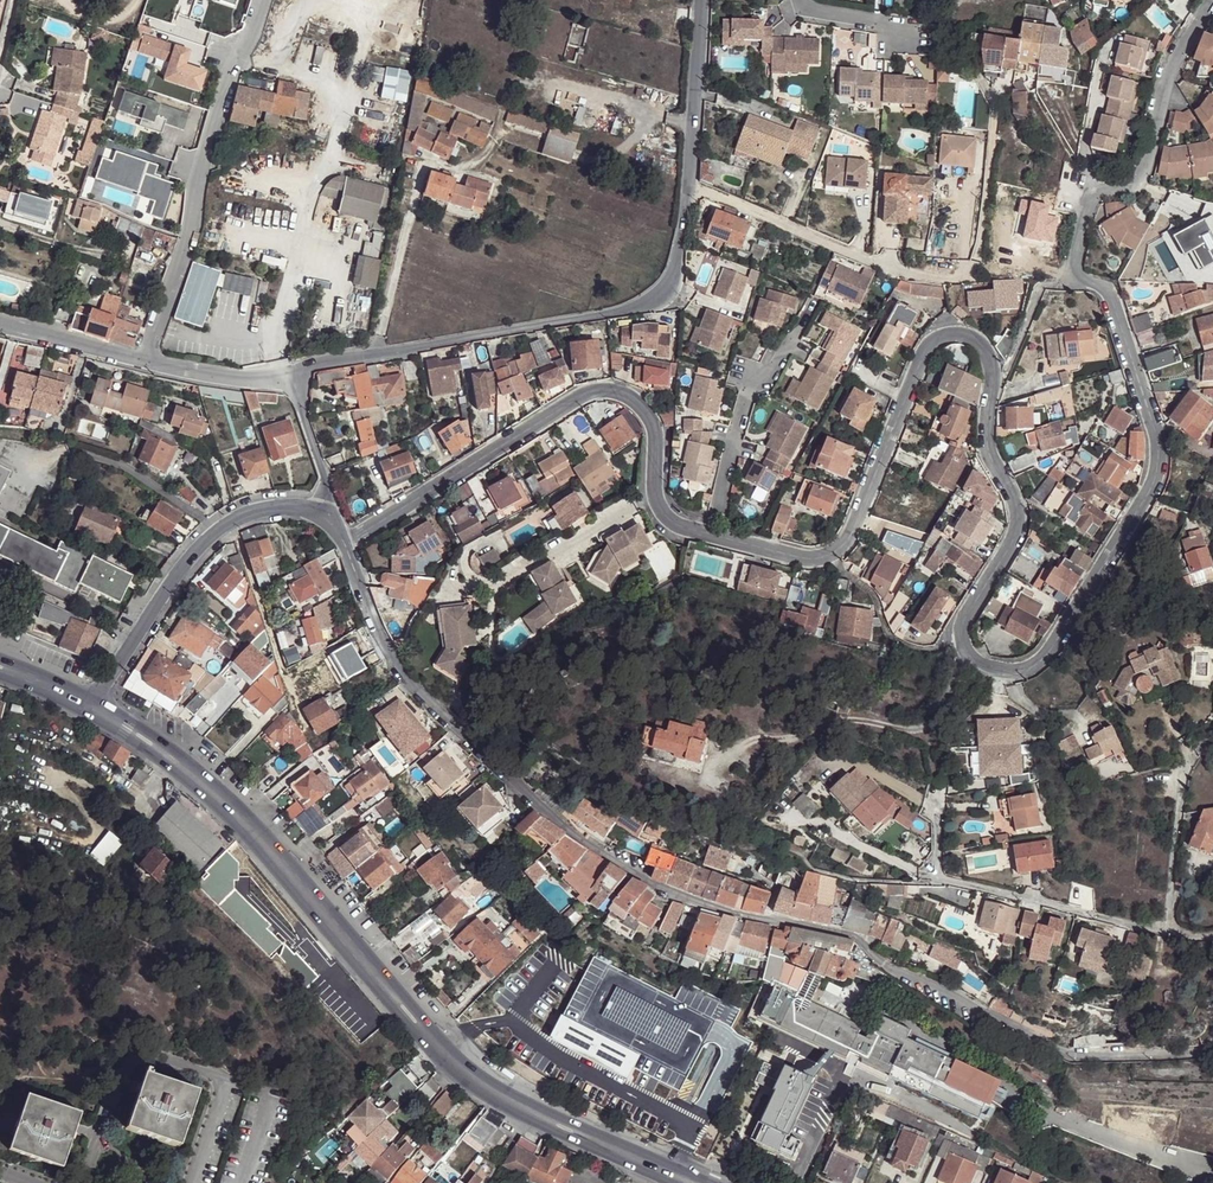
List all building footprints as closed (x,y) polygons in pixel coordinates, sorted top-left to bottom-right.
[(1046,28),(1050,10),(1028,7),(1025,23),(1046,28)] [(151,28),(138,23),(135,31),(148,36),(151,28)] [(1023,42),(1019,63),(1032,65),(1041,66),(1046,28),(1025,23),(1024,32),(1023,42)] [(100,29),(86,24),(82,35),(96,40),(100,29)] [(993,26),(991,35),(993,35),(993,37),(1023,42),(1024,32),(993,26)] [(775,45),(775,37),(775,35),(765,35),(765,29),(760,29),(753,29),(726,28),(726,42),(734,42),(734,47),(746,47),(764,47),(764,63),(774,63),(775,45)] [(1046,28),(1041,66),(1076,72),(1074,56),(1059,52),(1062,32),(1055,30),(1049,29),(1046,28)] [(1082,39),(1090,51),(1096,47),(1098,46),(1107,40),(1099,28),(1090,34),(1082,39)] [(977,47),(982,48),(990,49),(993,37),(993,35),(991,35),(979,33),(977,47)] [(189,51),(144,35),(138,51),(170,62),(167,70),(181,75),(177,85),(199,92),(205,73),(185,66),(189,51)] [(1123,36),(1118,35),(1116,43),(1114,43),(1113,49),(1120,51),(1123,36)] [(1142,40),(1123,36),(1120,51),(1113,49),(1110,65),(1109,69),(1130,74),(1131,69),(1135,49),(1140,50),(1142,40)] [(1203,36),(1194,61),(1202,63),(1201,66),(1212,66),(1212,37),(1203,36)] [(994,67),(1003,69),(1005,61),(1019,63),(1023,42),(993,37),(990,49),(993,63),(994,67)] [(746,53),(746,47),(734,47),(734,42),(726,42),(726,53),(746,53)] [(78,46),(50,45),(50,63),(55,63),(54,87),(52,101),(73,105),(76,88),(78,46)] [(774,63),(773,78),(786,78),(787,70),(820,71),(820,46),(805,45),(797,45),(775,45),(774,63)] [(1135,49),(1131,69),(1136,70),(1140,50),(1135,49)] [(1005,61),(1003,69),(1018,71),(1019,63),(1005,61)] [(1019,63),(1018,71),(1030,73),(1032,65),(1019,63)] [(413,71),(388,66),(383,97),(408,102),(413,71)] [(1201,66),(1197,78),(1212,78),(1212,66),(1201,66)] [(181,75),(167,70),(163,80),(177,85),(181,75)] [(947,72),(946,87),(956,88),(957,73),(947,72)] [(875,113),(886,113),(886,108),(886,81),(886,79),(864,79),(858,78),(858,74),(842,74),(842,101),(857,102),(857,106),(875,106),(875,113)] [(498,108),(418,76),(415,88),(427,93),(495,119),(498,108)] [(1131,82),(1110,77),(1106,92),(1113,94),(1110,109),(1129,113),(1131,103),(1127,101),(1131,82)] [(907,81),(886,81),(886,108),(897,108),(930,108),(931,87),(915,87),(907,86),(907,81)] [(298,86),(279,82),(276,96),(296,100),(297,89),(298,86)] [(1025,82),(1015,83),(1017,92),(1028,93),(1025,82)] [(1131,82),(1127,101),(1131,103),(1136,83),(1131,82)] [(262,93),(238,88),(234,104),(259,110),(262,93)] [(427,93),(415,88),(406,138),(416,144),(447,161),(450,157),(457,144),(449,139),(438,133),(421,123),(427,93)] [(310,91),(297,89),(296,100),(294,117),(306,119),(309,97),(310,91)] [(188,113),(123,91),(116,110),(129,115),(152,123),(154,116),(163,119),(162,123),(182,130),(188,113)] [(1028,93),(1017,92),(1013,92),(1015,114),(1024,126),(1032,124),(1031,118),(1029,103),(1028,93)] [(1045,104),(1048,102),(1051,100),(1047,92),(1039,93),(1045,104)] [(1105,107),(1110,109),(1113,94),(1106,92),(1104,98),(1107,99),(1105,107)] [(275,95),(262,93),(259,110),(266,112),(271,113),(275,95)] [(98,102),(108,106),(111,98),(101,94),(98,102)] [(296,100),(276,96),(275,95),(271,113),(280,114),(294,117),(296,100)] [(317,98),(309,97),(306,119),(314,120),(317,98)] [(1196,115),(1210,136),(1212,134),(1212,99),(1210,97),(1199,113),(1196,115)] [(587,107),(569,101),(563,119),(582,125),(587,107)] [(108,106),(98,102),(84,142),(80,153),(90,157),(95,143),(98,135),(100,128),(108,106)] [(453,110),(432,102),(428,114),(449,121),(453,110)] [(1045,104),(1051,113),(1054,112),(1048,102),(1045,104)] [(259,110),(234,104),(229,122),(255,127),(259,110)] [(32,149),(42,151),(55,153),(57,153),(64,112),(39,107),(36,124),(39,125),(39,129),(35,128),(32,149)] [(1110,109),(1105,107),(1103,116),(1100,115),(1099,121),(1106,123),(1110,109)] [(1129,113),(1110,109),(1106,123),(1099,121),(1095,137),(1116,142),(1122,122),(1126,123),(1129,113)] [(548,136),(552,126),(508,111),(505,121),(548,136)] [(280,114),(271,113),(266,112),(264,125),(277,128),(280,114)] [(1190,112),(1183,117),(1187,136),(1199,127),(1190,112)] [(460,113),(456,124),(474,131),(478,119),(460,113)] [(163,119),(154,116),(152,123),(129,115),(126,121),(159,133),(162,123),(163,119)] [(739,138),(733,151),(755,160),(757,155),(780,163),(784,154),(786,147),(802,153),(800,160),(806,162),(817,132),(794,124),(791,134),(775,127),(746,116),(742,128),(745,129),(741,139),(739,138)] [(1187,136),(1183,117),(1174,117),(1172,133),(1187,136)] [(481,122),(478,132),(489,136),(492,126),(481,122)] [(1122,122),(1116,142),(1121,143),(1126,123),(1122,122)] [(455,124),(451,131),(449,136),(485,148),(489,136),(478,132),(474,131),(456,124),(455,124)] [(442,126),(438,133),(449,139),(449,136),(451,131),(442,126)] [(548,136),(541,154),(570,164),(580,136),(552,126),(548,136)] [(416,144),(406,138),(403,154),(413,156),(416,144)] [(981,142),(947,138),(944,170),(978,173),(981,142)] [(76,152),(80,153),(84,142),(80,141),(76,152)] [(276,153),(303,161),(306,150),(279,141),(276,153)] [(1189,149),(1194,174),(1207,172),(1212,171),(1212,143),(1212,141),(1207,145),(1189,149)] [(462,147),(457,144),(450,157),(455,159),(462,147)] [(786,147),(784,154),(800,160),(802,153),(786,147)] [(1194,174),(1189,149),(1170,151),(1164,151),(1160,175),(1169,177),(1169,179),(1182,176),(1194,174)] [(161,166),(124,153),(119,167),(109,164),(103,180),(115,184),(116,180),(147,191),(145,195),(164,202),(176,206),(182,187),(168,182),(169,179),(158,175),(161,166)] [(757,155),(755,160),(778,168),(780,163),(757,155)] [(1095,156),(1096,165),(1104,167),(1106,158),(1095,156)] [(826,161),(824,186),(844,187),(844,191),(864,192),(865,164),(826,161)] [(930,161),(929,170),(937,173),(938,162),(930,161)] [(701,167),(700,182),(713,186),(714,181),(708,178),(708,167),(701,167)] [(450,202),(454,187),(456,183),(450,180),(451,175),(445,172),(443,175),(441,174),(440,177),(431,174),(423,196),(449,204),(450,202)] [(343,199),(347,177),(344,177),(337,178),(330,182),(325,187),(322,194),(343,199)] [(378,221),(384,185),(347,177),(343,199),(340,213),(378,221)] [(930,181),(884,178),(884,197),(885,198),(884,225),(906,226),(907,195),(929,197),(930,181)] [(474,199),(487,204),(492,186),(475,181),(473,185),(466,182),(464,191),(454,187),(450,202),(449,204),(471,210),(472,206),(474,199)] [(389,230),(396,187),(384,185),(378,221),(377,227),(389,230)] [(6,203),(7,200),(8,194),(8,193),(8,192),(0,190),(0,202),(6,203)] [(17,196),(8,194),(7,200),(6,203),(6,205),(14,207),(13,213),(47,219),(51,199),(17,193),(17,196)] [(85,199),(76,195),(71,214),(80,218),(85,199)] [(93,232),(100,205),(85,199),(80,218),(77,227),(93,232)] [(472,206),(484,209),(487,204),(474,199),(472,206)] [(1100,210),(1109,222),(1124,213),(1114,201),(1100,210)] [(169,226),(176,206),(164,202),(157,221),(169,226)] [(1175,238),(1185,258),(1194,252),(1204,270),(1212,266),(1212,205),(1209,204),(1202,218),(1205,222),(1175,238)] [(726,206),(723,213),(735,218),(737,210),(726,206)] [(723,250),(735,218),(723,213),(719,211),(714,223),(709,236),(719,240),(717,243),(715,248),(723,250)] [(1136,252),(1149,230),(1134,222),(1126,211),(1124,213),(1109,222),(1106,230),(1121,249),(1122,247),(1136,252)] [(13,213),(13,217),(46,224),(47,219),(13,213)] [(114,232),(140,241),(144,225),(118,217),(114,232)] [(752,225),(735,218),(723,250),(723,251),(736,257),(740,248),(741,249),(752,225)] [(1205,222),(1202,218),(1196,219),(1164,238),(1166,242),(1175,238),(1205,222)] [(709,236),(714,223),(705,219),(698,237),(707,240),(708,239),(709,236)] [(156,238),(159,232),(147,226),(141,246),(152,250),(156,238)] [(370,230),(365,253),(378,255),(383,233),(370,230)] [(174,244),(176,239),(159,232),(156,238),(174,244)] [(928,246),(930,233),(907,232),(907,245),(928,246)] [(757,248),(751,266),(760,269),(766,251),(757,248)] [(723,251),(721,256),(746,266),(748,261),(736,257),(723,251)] [(377,288),(383,259),(359,254),(354,284),(377,288)] [(870,275),(828,258),(817,282),(826,286),(828,282),(841,289),(840,292),(859,300),(870,275)] [(223,272),(195,263),(175,319),(204,329),(218,286),(222,274),(223,272)] [(227,276),(222,274),(218,286),(224,288),(223,291),(251,298),(256,280),(228,273),(227,276)] [(721,275),(715,304),(740,308),(746,280),(721,275)] [(1019,281),(990,282),(991,292),(965,293),(965,308),(980,307),(980,313),(992,313),(992,311),(1014,310),(1013,295),(1019,295),(1019,281)] [(826,286),(840,292),(841,289),(828,282),(826,286)] [(911,286),(896,284),(894,288),(902,290),(911,292),(911,286)] [(1207,301),(1207,291),(1198,291),(1198,285),(1172,285),(1175,296),(1168,297),(1174,315),(1212,302),(1212,301),(1207,301)] [(933,287),(911,286),(911,292),(932,297),(933,287)] [(942,287),(933,287),(932,297),(944,299),(942,287)] [(902,290),(894,288),(889,297),(896,301),(902,290)] [(767,300),(762,299),(755,320),(778,326),(784,306),(788,308),(796,309),(799,298),(770,290),(767,300)] [(83,333),(108,341),(109,338),(114,319),(118,307),(120,300),(104,294),(97,312),(91,310),(79,305),(69,329),(83,333)] [(216,318),(246,321),(247,307),(248,300),(218,297),(216,318)] [(900,303),(875,347),(890,356),(899,341),(900,342),(909,327),(911,328),(920,313),(900,303)] [(132,326),(134,320),(130,319),(131,311),(118,307),(114,319),(132,326)] [(700,341),(698,348),(720,356),(733,322),(708,312),(698,340),(700,341)] [(823,363),(839,372),(862,331),(830,313),(823,326),(833,331),(836,333),(826,351),(829,353),(823,363)] [(1148,313),(1131,319),(1136,331),(1137,331),(1153,326),(1148,313)] [(1212,341),(1212,315),(1198,319),(1205,344),(1212,341)] [(114,319),(109,338),(133,347),(142,323),(134,320),(132,326),(114,319)] [(1052,360),(1071,358),(1100,354),(1095,323),(1081,325),(1081,331),(1049,335),(1052,360)] [(1153,326),(1137,331),(1142,345),(1158,340),(1154,325),(1153,326)] [(658,357),(670,358),(671,334),(669,334),(669,327),(647,326),(620,330),(623,346),(634,348),(635,342),(644,342),(643,349),(658,351),(658,357)] [(1017,338),(1017,336),(1004,327),(996,339),(1000,345),(1003,355),(1017,338)] [(836,333),(833,331),(831,336),(827,334),(820,348),(826,351),(836,333)] [(531,343),(540,366),(544,364),(551,361),(542,338),(531,343)] [(692,345),(698,348),(700,341),(698,340),(694,339),(692,345)] [(0,368),(0,369),(8,371),(17,342),(8,340),(0,368)] [(600,368),(597,350),(596,340),(570,344),(574,370),(600,368)] [(1212,350),(1212,341),(1205,344),(1207,353),(1212,350)] [(960,342),(950,343),(952,350),(953,354),(955,354),(956,350),(961,342),(960,342)] [(41,368),(46,348),(29,345),(24,363),(41,368)] [(1145,360),(1149,373),(1182,361),(1180,356),(1175,358),(1173,350),(1145,360)] [(523,359),(528,371),(539,366),(533,351),(522,356),(523,359)] [(1211,366),(1206,365),(1205,380),(1212,381),(1212,354),(1211,366)] [(466,356),(458,358),(460,370),(468,368),(466,356)] [(634,356),(633,360),(646,363),(646,384),(655,384),(671,385),(671,373),(677,373),(677,364),(672,363),(670,362),(646,358),(634,356)] [(439,357),(426,360),(432,395),(455,391),(452,371),(460,370),(458,358),(439,361),(439,357)] [(557,369),(537,377),(543,392),(564,383),(561,376),(569,373),(562,358),(560,359),(553,361),(557,369)] [(1072,364),(1071,358),(1052,360),(1053,366),(1072,364)] [(512,377),(520,374),(522,373),(528,371),(523,359),(516,362),(508,364),(509,367),(512,377)] [(81,373),(90,375),(92,367),(93,362),(85,360),(81,373)] [(496,371),(509,367),(508,364),(507,360),(492,363),(494,372),(496,371)] [(818,412),(840,372),(839,372),(823,363),(819,371),(813,368),(804,385),(796,399),(818,412)] [(950,365),(938,389),(955,397),(970,404),(977,407),(979,380),(950,365)] [(375,366),(365,368),(366,372),(367,381),(378,380),(375,366)] [(496,371),(497,373),(500,382),(512,377),(509,367),(496,371)] [(355,398),(357,408),(367,407),(372,406),(367,381),(366,372),(365,368),(354,370),(354,375),(342,377),(341,370),(316,375),(318,385),(333,383),(335,394),(341,393),(354,390),(355,398)] [(1122,368),(1113,371),(1117,383),(1126,380),(1122,368)] [(30,404),(30,406),(41,409),(57,413),(61,400),(65,386),(67,377),(40,370),(40,372),(38,379),(37,380),(30,404)] [(490,371),(470,375),(477,409),(489,407),(486,394),(494,393),(490,371)] [(529,371),(524,375),(528,381),(533,378),(529,371)] [(1061,371),(1061,387),(1070,384),(1068,376),(1067,371),(1061,371)] [(81,373),(77,388),(85,390),(90,375),(81,373)] [(13,392),(10,398),(30,404),(37,380),(16,374),(11,391),(13,392)] [(500,382),(497,383),(501,395),(515,390),(525,387),(520,374),(512,377),(500,382)] [(697,375),(689,407),(717,415),(724,389),(716,387),(718,380),(697,375)] [(376,405),(405,400),(400,376),(378,380),(367,381),(372,406),(376,405)] [(72,378),(67,377),(65,386),(61,400),(65,401),(72,378)] [(788,395),(796,399),(804,385),(796,380),(788,395)] [(126,402),(122,401),(108,397),(110,389),(97,385),(90,410),(103,414),(103,411),(121,418),(126,402)] [(247,405),(243,393),(198,387),(200,396),(247,405)] [(1205,387),(1192,388),(1190,392),(1199,397),(1205,387)] [(516,393),(518,401),(531,396),(528,388),(525,389),(516,393)] [(1056,389),(1036,395),(1039,405),(1059,399),(1056,389)] [(121,418),(141,423),(142,422),(146,408),(149,396),(126,390),(122,401),(126,402),(121,418)] [(341,397),(355,398),(354,390),(341,393),(341,397)] [(855,390),(840,416),(851,422),(850,426),(862,433),(867,423),(866,422),(877,402),(855,390)] [(1199,397),(1190,392),(1171,419),(1186,430),(1190,423),(1184,418),(1199,397)] [(254,395),(243,393),(247,405),(255,401),(254,395)] [(459,396),(463,417),(469,416),(465,394),(459,396)] [(270,396),(254,395),(255,401),(257,404),(276,405),(276,397),(270,396)] [(970,404),(955,397),(951,405),(967,411),(970,404)] [(1199,397),(1184,418),(1190,423),(1205,433),(1212,421),(1212,408),(1199,397)] [(9,403),(29,409),(30,406),(30,404),(10,398),(9,403)] [(255,401),(247,405),(250,414),(259,411),(257,404),(255,401)] [(372,406),(367,407),(369,417),(370,422),(376,421),(380,420),(376,405),(372,406)] [(967,411),(951,405),(946,417),(943,416),(941,419),(934,416),(930,428),(958,440),(965,436),(960,435),(964,425),(969,412),(967,411)] [(29,409),(23,430),(29,432),(35,434),(39,423),(38,421),(39,415),(41,409),(30,406),(29,409)] [(1112,426),(1121,410),(1115,406),(1105,422),(1112,426)] [(357,408),(351,410),(361,444),(358,445),(362,458),(376,452),(376,450),(374,440),(371,428),(370,422),(369,417),(367,407),(357,408)] [(155,410),(146,408),(142,422),(151,424),(154,411),(155,410)] [(674,408),(658,412),(666,425),(673,425),(674,408)] [(38,421),(39,423),(47,419),(57,413),(41,409),(39,415),(38,421)] [(620,417),(622,420),(630,414),(626,409),(618,414),(620,417)] [(1019,430),(1032,429),(1031,409),(1018,410),(1019,430)] [(181,432),(186,414),(175,410),(169,428),(179,431),(181,432)] [(1007,431),(1019,430),(1018,410),(1006,411),(1007,431)] [(1128,414),(1121,410),(1112,426),(1124,434),(1134,418),(1128,414)] [(160,412),(154,411),(151,424),(157,425),(160,412)] [(774,435),(785,416),(780,412),(769,432),(774,435)] [(198,436),(200,437),(204,424),(196,422),(197,417),(186,414),(181,432),(198,436)] [(602,428),(615,448),(634,437),(634,439),(642,433),(630,414),(622,420),(620,417),(602,428)] [(783,467),(785,468),(807,428),(785,416),(774,435),(768,446),(771,449),(766,458),(767,459),(783,467)] [(685,420),(686,431),(704,431),(703,420),(685,420)] [(1062,428),(1059,420),(1038,426),(1039,430),(1027,434),(1031,446),(1039,444),(1041,451),(1057,447),(1052,431),(1062,428)] [(467,421),(458,421),(440,433),(452,453),(460,447),(463,445),(470,441),(467,421)] [(1205,433),(1190,423),(1186,430),(1199,441),(1205,433)] [(206,438),(209,426),(204,424),(200,437),(206,438)] [(284,451),(296,447),(288,424),(262,432),(272,463),(284,460),(284,459),(282,452),(284,451)] [(960,435),(965,436),(969,426),(964,425),(960,435)] [(1081,444),(1076,426),(1068,428),(1072,447),(1081,444)] [(1066,444),(1062,428),(1052,431),(1057,447),(1066,444)] [(156,431),(153,436),(172,446),(175,441),(156,431)] [(198,436),(181,432),(179,431),(178,436),(197,441),(198,436)] [(711,431),(694,432),(692,442),(689,442),(685,463),(688,465),(685,481),(710,486),(713,470),(710,469),(714,448),(708,446),(711,431)] [(166,478),(179,451),(172,446),(153,436),(145,433),(140,443),(147,446),(139,464),(166,478)] [(1143,434),(1133,433),(1131,433),(1130,447),(1129,461),(1141,462),(1143,434)] [(73,447),(76,449),(79,440),(64,436),(62,443),(73,447)] [(587,489),(613,471),(591,437),(580,445),(589,459),(575,469),(578,474),(578,475),(587,489)] [(376,450),(386,448),(384,438),(374,440),(376,450)] [(1106,446),(1112,450),(1116,443),(1110,440),(1106,446)] [(822,456),(816,470),(843,481),(851,461),(854,454),(828,442),(822,456)] [(410,452),(407,443),(377,454),(380,463),(410,452)] [(1116,452),(1129,461),(1130,447),(1118,444),(1116,452)] [(931,481),(954,493),(970,464),(964,451),(964,449),(955,446),(953,445),(941,464),(931,481)] [(298,455),(296,447),(284,451),(286,458),(298,455)] [(561,451),(551,457),(556,463),(565,457),(561,451)] [(1033,451),(1007,463),(1013,474),(1038,462),(1033,451)] [(387,484),(418,473),(410,452),(380,463),(387,484)] [(247,483),(270,476),(262,453),(240,460),(247,483)] [(815,473),(816,470),(822,456),(816,453),(809,470),(815,473)] [(1114,453),(1099,476),(1103,479),(1116,487),(1128,469),(1132,471),(1142,479),(1145,474),(1145,470),(1136,465),(1133,463),(1131,465),(1114,453)] [(556,463),(551,457),(540,465),(549,478),(556,474),(562,483),(576,474),(565,457),(556,463)] [(779,476),(783,467),(767,459),(763,467),(756,464),(747,482),(767,492),(776,474),(779,476)] [(851,461),(843,481),(845,482),(853,462),(851,461)] [(931,481),(941,464),(934,461),(925,477),(931,481)] [(10,473),(0,468),(0,492),(10,473)] [(1048,475),(1057,481),(1061,474),(1053,468),(1048,475)] [(78,470),(71,469),(68,480),(75,481),(78,470)] [(593,498),(620,481),(613,471),(587,489),(593,498)] [(977,472),(975,475),(984,480),(986,478),(977,472)] [(1092,472),(1087,480),(1098,487),(1102,481),(1103,479),(1099,476),(1092,472)] [(487,491),(477,475),(467,482),(468,482),(475,495),(487,518),(489,520),(491,525),(530,502),(520,483),(516,485),(511,477),(490,489),(487,491)] [(525,479),(534,492),(542,487),(533,475),(525,479)] [(979,498),(974,505),(975,506),(989,515),(993,507),(995,508),(1000,500),(993,496),(996,492),(988,488),(990,484),(984,480),(975,475),(966,489),(979,498)] [(1043,483),(1053,489),(1057,481),(1048,475),(1043,483)] [(1087,480),(1078,494),(1089,502),(1096,491),(1098,487),(1087,480)] [(1059,493),(1064,486),(1057,481),(1053,489),(1059,493)] [(1121,493),(1118,491),(1102,481),(1098,487),(1096,491),(1115,503),(1119,496),(1121,493)] [(1212,506),(1212,484),(1203,481),(1195,500),(1212,506)] [(461,503),(475,495),(468,482),(467,482),(453,491),(461,503)] [(556,488),(554,484),(552,483),(540,491),(544,496),(556,488)] [(799,504),(805,507),(814,486),(807,483),(799,504)] [(1044,501),(1053,489),(1043,483),(1034,495),(1044,501)] [(186,485),(180,491),(193,503),(199,497),(186,485)] [(805,507),(829,515),(837,494),(814,486),(805,507)] [(946,507),(951,498),(921,487),(917,498),(915,503),(913,509),(921,512),(925,502),(946,507)] [(1130,503),(1133,498),(1130,496),(1119,489),(1118,491),(1121,493),(1119,496),(1127,501),(1130,503)] [(556,518),(562,528),(588,512),(575,491),(554,503),(553,504),(558,513),(560,516),(556,518)] [(837,494),(829,515),(831,516),(839,495),(837,494)] [(1065,518),(1078,527),(1084,517),(1080,514),(1087,503),(1072,494),(1065,505),(1071,509),(1065,518)] [(82,509),(85,503),(71,496),(68,502),(82,509)] [(939,518),(946,507),(925,502),(921,512),(913,509),(915,503),(909,501),(908,510),(912,512),(922,517),(924,514),(939,518)] [(1118,521),(1125,511),(1110,502),(1104,511),(1108,514),(1114,518),(1118,521)] [(1104,520),(1107,516),(1087,503),(1080,514),(1084,517),(1100,527),(1104,520)] [(554,515),(558,513),(553,504),(549,507),(554,515)] [(147,526),(168,538),(181,518),(160,506),(147,526)] [(989,515),(975,506),(970,513),(966,510),(960,521),(953,531),(958,533),(954,540),(969,550),(973,543),(980,547),(986,537),(992,528),(985,523),(990,516),(989,515)] [(87,507),(76,531),(107,545),(118,521),(87,507)] [(453,518),(457,526),(474,517),(470,509),(453,518)] [(778,512),(768,529),(780,536),(780,535),(788,521),(790,518),(778,512)] [(1110,523),(1114,518),(1108,514),(1107,516),(1104,520),(1110,523)] [(462,541),(485,529),(482,524),(478,516),(474,517),(457,526),(455,527),(462,541)] [(1084,517),(1078,527),(1093,537),(1100,527),(1084,517)] [(1115,526),(1118,521),(1114,518),(1110,523),(1115,526)] [(794,525),(788,521),(780,535),(786,538),(794,525)] [(423,556),(432,550),(443,544),(430,522),(410,534),(410,536),(414,543),(417,548),(423,556)] [(133,575),(61,541),(56,551),(0,524),(0,555),(74,591),(79,582),(120,602),(127,586),(133,575)] [(637,557),(667,538),(656,529),(655,528),(644,535),(638,525),(622,534),(624,537),(607,546),(610,550),(602,564),(598,562),(590,574),(609,585),(620,566),(619,564),(636,555),(637,557)] [(275,583),(266,559),(277,555),(266,526),(242,534),(257,576),(261,590),(263,590),(275,583)] [(946,535),(933,527),(928,536),(925,541),(936,550),(931,558),(940,564),(946,557),(972,576),(982,562),(974,556),(972,560),(943,539),(946,535)] [(1181,542),(1186,554),(1206,547),(1200,535),(1194,537),(1192,532),(1187,534),(1188,539),(1181,542)] [(414,543),(410,536),(402,540),(407,548),(414,543)] [(389,558),(394,561),(417,548),(414,543),(407,548),(389,558)] [(898,555),(909,560),(915,548),(904,543),(898,555)] [(610,550),(607,546),(600,550),(594,555),(584,570),(590,574),(598,562),(602,564),(610,550)] [(1206,547),(1186,554),(1192,574),(1212,567),(1206,547)] [(410,574),(427,576),(427,569),(438,561),(432,550),(423,556),(417,548),(394,561),(394,574),(410,574)] [(497,548),(481,558),(489,571),(504,562),(497,548)] [(244,566),(238,549),(229,553),(232,562),(239,568),(244,566)] [(339,557),(336,549),(317,560),(306,565),(312,575),(293,585),(302,603),(321,592),(322,594),(334,587),(323,567),(339,557)] [(1093,561),(1076,551),(1069,563),(1070,563),(1086,572),(1092,561),(1093,561)] [(1064,563),(1065,560),(1054,553),(1052,556),(1064,563)] [(879,586),(886,590),(901,563),(883,554),(879,563),(869,581),(879,586)] [(638,559),(637,557),(636,555),(619,564),(620,566),(621,569),(638,559)] [(935,571),(940,564),(931,558),(926,565),(935,571)] [(869,581),(879,563),(874,560),(864,578),(869,581)] [(1065,605),(1086,572),(1069,563),(1065,560),(1064,563),(1057,572),(1053,570),(1050,574),(1045,572),(1035,589),(1065,605)] [(567,581),(554,561),(536,573),(550,595),(549,596),(551,600),(531,617),(542,629),(563,613),(562,611),(580,599),(569,580),(567,581)] [(227,563),(207,584),(225,600),(244,579),(227,563)] [(735,589),(744,592),(751,571),(752,567),(743,564),(735,589)] [(752,567),(751,571),(767,576),(769,572),(752,567)] [(744,592),(772,601),(780,575),(769,572),(767,576),(751,571),(744,592)] [(406,601),(409,583),(409,578),(389,574),(386,574),(385,586),(391,588),(390,595),(393,599),(406,601)] [(433,584),(432,576),(427,576),(410,574),(409,578),(409,583),(433,584)] [(141,579),(133,575),(127,586),(136,590),(141,579)] [(838,580),(833,596),(846,598),(850,581),(838,580)] [(791,585),(785,605),(795,608),(801,588),(791,585)] [(883,598),(889,601),(893,594),(886,590),(879,586),(877,590),(885,594),(883,598)] [(256,604),(251,587),(246,588),(246,592),(245,593),(250,610),(256,604)] [(938,588),(913,624),(926,633),(951,598),(938,588)] [(1007,627),(1006,629),(1027,640),(1037,621),(1035,619),(1043,605),(1021,593),(1012,609),(1015,611),(1007,627)] [(819,612),(828,615),(833,597),(825,594),(819,612)] [(421,610),(426,601),(419,597),(413,606),(421,610)] [(1002,606),(990,598),(981,613),(993,621),(1002,606)] [(330,599),(313,608),(316,616),(302,620),(313,655),(328,646),(327,641),(325,641),(321,630),(335,626),(329,605),(332,604),(330,599)] [(247,640),(250,644),(251,643),(265,630),(256,604),(250,610),(234,627),(242,634),(249,627),(255,632),(247,640)] [(38,621),(64,631),(66,628),(69,629),(62,644),(59,652),(88,664),(100,635),(103,627),(90,621),(88,626),(74,619),(44,605),(38,621)] [(1012,609),(1005,606),(997,622),(1007,627),(1015,611),(1012,609)] [(868,639),(870,627),(872,618),(872,613),(841,608),(837,633),(838,634),(868,639)] [(467,610),(452,611),(453,625),(445,625),(447,648),(437,665),(460,679),(469,664),(464,661),(466,659),(459,655),(464,648),(471,647),(470,634),(475,634),(473,623),(468,623),(467,610)] [(802,610),(801,616),(817,620),(818,615),(802,610)] [(453,625),(452,611),(443,612),(445,625),(453,625)] [(817,620),(801,616),(788,612),(785,625),(809,631),(813,633),(815,628),(817,620)] [(180,652),(186,657),(197,664),(199,666),(203,658),(201,657),(211,643),(216,636),(186,617),(185,618),(172,639),(183,647),(180,652)] [(1049,629),(1053,623),(1043,617),(1039,623),(1042,624),(1037,632),(1043,636),(1049,629)] [(879,628),(878,619),(872,618),(870,627),(879,628)] [(813,633),(809,631),(808,635),(819,638),(822,629),(815,628),(813,633)] [(269,642),(265,630),(251,643),(253,644),(260,651),(269,642)] [(1205,642),(1205,633),(1194,633),(1193,642),(1205,642)] [(868,639),(838,634),(837,640),(878,651),(880,646),(868,643),(868,639)] [(224,641),(216,636),(211,643),(218,648),(224,641)] [(218,648),(227,657),(230,660),(237,654),(224,641),(218,648)] [(250,644),(249,645),(232,662),(235,664),(253,644),(251,643),(250,644)] [(253,644),(235,664),(254,682),(264,673),(272,665),(266,657),(260,651),(253,644)] [(190,676),(178,665),(151,645),(137,667),(148,676),(148,677),(148,681),(151,684),(176,700),(185,688),(183,686),(190,676)] [(887,659),(894,651),(882,648),(880,658),(887,659)] [(1135,697),(1138,692),(1137,689),(1136,684),(1138,680),(1141,678),(1145,677),(1149,679),(1152,682),(1153,687),(1161,683),(1163,688),(1180,680),(1166,648),(1158,651),(1157,652),(1156,648),(1144,652),(1145,656),(1130,662),(1132,665),(1123,669),(1114,685),(1135,697)] [(272,665),(275,661),(272,651),(266,657),(272,665)] [(227,657),(211,674),(212,675),(216,678),(219,674),(232,662),(230,660),(227,657)] [(192,674),(196,666),(183,658),(178,665),(190,676),(192,674)] [(269,677),(277,672),(279,670),(275,661),(272,665),(264,673),(269,677)] [(199,666),(197,664),(196,666),(192,674),(201,680),(207,671),(199,666)] [(283,689),(285,688),(279,670),(277,672),(283,689)] [(219,674),(216,678),(206,688),(214,695),(227,681),(219,674)] [(216,678),(212,675),(197,691),(200,693),(206,688),(216,678)] [(1137,689),(1138,692),(1139,693),(1143,694),(1148,694),(1151,691),(1153,687),(1152,682),(1149,679),(1145,677),(1141,678),(1138,680),(1136,684),(1137,689)] [(265,678),(247,695),(266,713),(282,696),(265,678)] [(329,686),(331,690),(341,683),(340,680),(329,686)] [(341,683),(331,690),(332,693),(344,688),(341,683)] [(200,693),(186,706),(195,715),(214,695),(206,688),(200,693)] [(1101,689),(1095,693),(1104,708),(1110,704),(1101,689)] [(827,708),(830,701),(831,700),(808,690),(805,693),(804,698),(827,709),(827,708)] [(334,694),(327,699),(331,706),(339,702),(334,694)] [(280,714),(291,704),(287,697),(275,709),(280,714)] [(331,706),(327,699),(307,710),(321,733),(340,722),(336,714),(331,706)] [(390,722),(408,706),(403,701),(381,719),(391,730),(394,727),(390,722)] [(336,714),(340,722),(359,711),(355,703),(336,714)] [(417,753),(421,758),(434,747),(429,741),(434,737),(408,706),(390,722),(394,727),(399,733),(417,753)] [(267,731),(276,740),(278,738),(284,744),(291,736),(295,741),(303,733),(287,716),(280,724),(277,722),(267,731)] [(1017,720),(977,723),(978,735),(978,739),(981,778),(1010,775),(1011,786),(1029,782),(1029,773),(1021,775),(1017,720)] [(710,726),(695,722),(692,730),(672,723),(669,734),(647,726),(642,744),(653,747),(649,757),(673,764),(676,754),(686,757),(685,761),(697,765),(710,726)] [(1093,735),(1103,730),(1099,723),(1089,726),(1093,735)] [(1065,725),(1055,739),(1062,754),(1078,745),(1072,735),(1071,735),(1065,725)] [(1111,726),(1103,730),(1093,735),(1096,742),(1083,748),(1089,760),(1102,753),(1111,749),(1119,745),(1111,726)] [(108,742),(93,733),(84,747),(99,756),(108,742)] [(411,758),(417,753),(399,733),(393,737),(411,758)] [(311,755),(315,750),(309,741),(304,745),(311,755)] [(108,742),(99,756),(107,761),(120,768),(128,753),(108,742)] [(1122,750),(1119,745),(1111,749),(1114,754),(1122,750)] [(434,747),(421,758),(423,760),(435,748),(434,747)] [(335,751),(325,759),(343,782),(344,781),(355,772),(349,765),(347,766),(335,751)] [(441,784),(461,766),(448,751),(428,769),(437,779),(441,784)] [(842,755),(836,761),(850,776),(857,770),(842,755)] [(355,772),(344,781),(346,785),(354,796),(360,793),(365,799),(359,803),(362,806),(357,810),(361,816),(377,803),(370,794),(379,788),(381,786),(383,789),(390,783),(377,767),(380,764),(375,756),(363,766),(355,772)] [(820,777),(824,781),(831,789),(826,794),(835,803),(840,798),(872,832),(889,817),(887,814),(892,805),(895,801),(878,789),(859,768),(857,770),(850,776),(836,761),(820,777)] [(468,775),(461,766),(441,784),(449,792),(461,782),(468,775)] [(316,803),(329,793),(311,770),(294,783),(294,789),(297,792),(293,795),(297,801),(299,800),(300,802),(288,812),(294,819),(306,809),(307,810),(312,807),(316,803)] [(430,785),(435,790),(441,784),(437,779),(430,785)] [(441,784),(435,790),(444,801),(463,784),(461,782),(449,792),(441,784)] [(397,788),(393,783),(388,787),(391,792),(397,788)] [(480,829),(506,807),(501,801),(498,803),(494,798),(497,796),(486,784),(460,806),(468,816),(480,829)] [(329,793),(316,803),(333,825),(349,813),(347,810),(351,806),(349,803),(351,801),(342,789),(339,785),(329,793)] [(354,796),(346,785),(342,789),(351,801),(356,798),(354,796)] [(391,792),(377,803),(374,805),(382,815),(400,801),(405,798),(397,788),(391,792)] [(365,799),(360,793),(354,796),(356,798),(359,803),(365,799)] [(818,810),(803,793),(793,802),(808,819),(818,810)] [(1031,794),(1008,799),(1011,815),(1014,830),(1037,826),(1031,794)] [(405,798),(400,801),(416,822),(420,818),(414,809),(405,798)] [(176,799),(149,828),(195,871),(222,843),(176,799)] [(1011,815),(1008,799),(998,800),(1001,817),(1011,815)] [(586,824),(606,836),(616,822),(639,836),(648,820),(648,819),(640,815),(638,819),(613,802),(607,811),(605,814),(598,810),(583,800),(574,816),(577,817),(586,824)] [(895,801),(892,805),(898,809),(890,821),(905,830),(915,814),(895,801)] [(307,810),(298,818),(316,837),(333,825),(316,803),(312,807),(307,810)] [(463,819),(468,816),(460,806),(455,810),(463,819)] [(600,806),(598,810),(605,814),(607,811),(600,806)] [(1204,809),(1198,820),(1212,825),(1212,808),(1204,809)] [(530,827),(541,817),(534,811),(524,823),(530,827)] [(549,844),(552,847),(566,834),(541,817),(530,827),(531,829),(549,844)] [(608,847),(613,841),(606,836),(586,824),(577,817),(573,822),(580,828),(589,834),(608,847)] [(416,822),(412,825),(424,842),(432,834),(425,824),(420,818),(416,822)] [(1198,820),(1188,845),(1208,853),(1212,841),(1212,825),(1198,820)] [(650,830),(657,833),(660,825),(653,822),(650,830)] [(384,848),(386,847),(367,823),(358,829),(361,833),(341,848),(358,869),(377,854),(384,848)] [(530,827),(524,823),(517,830),(525,836),(531,829),(530,827)] [(348,877),(358,869),(341,848),(361,833),(358,829),(330,852),(348,877)] [(543,851),(549,844),(531,829),(525,836),(543,851)] [(685,838),(707,846),(709,839),(688,831),(685,838)] [(552,847),(548,850),(567,868),(571,871),(589,849),(566,834),(552,847)] [(992,836),(993,844),(1006,841),(1004,834),(992,836)] [(647,843),(652,845),(655,837),(650,835),(647,843)] [(713,867),(723,871),(732,849),(709,839),(707,846),(702,862),(713,867)] [(442,849),(438,842),(431,847),(436,854),(439,852),(442,849)] [(650,849),(652,845),(647,843),(641,857),(646,859),(650,849)] [(1029,870),(1050,866),(1046,845),(1010,850),(1014,875),(1029,873),(1029,870)] [(403,872),(384,848),(377,854),(393,873),(396,877),(403,872)] [(156,849),(142,865),(163,883),(177,868),(156,849)] [(571,871),(567,868),(561,875),(578,893),(575,895),(581,901),(593,890),(593,888),(610,864),(596,854),(589,849),(571,871)] [(668,885),(677,860),(650,849),(646,859),(645,863),(644,864),(655,868),(651,878),(668,885)] [(832,860),(863,875),(868,866),(837,850),(832,860)] [(238,863),(226,851),(205,871),(206,872),(196,882),(270,956),(282,944),(267,929),(272,924),(235,888),(234,881),(238,880),(238,863)] [(420,867),(431,858),(426,851),(412,863),(418,869),(420,867)] [(439,852),(436,854),(431,858),(420,867),(432,881),(438,889),(450,880),(455,876),(445,864),(447,863),(439,852)] [(377,854),(358,869),(373,889),(384,880),(393,873),(377,854)] [(741,862),(748,865),(751,857),(743,854),(741,862)] [(529,865),(535,860),(532,856),(526,861),(529,865)] [(529,865),(524,870),(532,880),(544,871),(535,860),(529,865)] [(668,885),(685,891),(694,866),(677,860),(668,885)] [(593,888),(595,892),(597,896),(604,900),(606,901),(627,876),(610,864),(593,888)] [(757,873),(775,886),(775,885),(779,876),(780,870),(761,865),(757,873)] [(685,891),(702,898),(711,872),(694,866),(685,891)] [(134,875),(139,879),(146,872),(140,867),(134,875)] [(803,886),(807,875),(794,868),(788,877),(803,886)] [(466,870),(460,873),(465,881),(470,878),(474,875),(466,870)] [(702,898),(715,903),(724,878),(711,872),(702,898)] [(476,873),(474,875),(470,878),(474,884),(476,886),(483,881),(476,873)] [(804,904),(815,906),(822,877),(808,873),(807,875),(803,886),(799,896),(798,900),(804,901),(804,904)] [(456,875),(455,876),(450,880),(452,882),(440,891),(445,897),(450,893),(459,886),(462,883),(456,875)] [(779,876),(775,885),(781,888),(784,879),(779,876)] [(811,922),(840,929),(843,908),(840,907),(835,906),(839,882),(822,877),(815,906),(811,922)] [(470,878),(465,881),(462,883),(459,886),(463,893),(465,895),(472,890),(470,887),(474,884),(470,878)] [(648,887),(633,878),(614,902),(638,920),(652,930),(662,913),(650,905),(654,898),(646,891),(648,888),(648,887)] [(715,903),(734,909),(737,896),(729,892),(733,881),(724,878),(715,903)] [(384,880),(373,889),(381,898),(392,889),(384,880)] [(742,911),(749,887),(733,881),(729,892),(737,896),(734,909),(742,911)] [(840,907),(844,883),(839,882),(835,906),(840,907)] [(904,899),(905,885),(868,885),(868,894),(876,894),(878,895),(884,896),(884,899),(904,899)] [(463,893),(459,886),(450,893),(452,895),(455,899),(463,893)] [(770,895),(749,887),(742,911),(764,915),(770,895)] [(774,910),(792,917),(798,900),(799,896),(781,888),(774,910)] [(455,899),(452,895),(436,911),(450,926),(466,911),(455,899)] [(604,900),(597,896),(591,901),(600,907),(604,900)] [(792,917),(811,922),(815,906),(804,904),(804,901),(798,900),(792,917)] [(685,905),(673,901),(667,916),(678,920),(685,905)] [(870,936),(880,914),(870,908),(852,901),(842,929),(863,935),(870,936)] [(638,920),(614,902),(602,921),(631,937),(638,920)] [(982,926),(1016,935),(1020,912),(988,903),(982,926)] [(722,915),(701,910),(701,914),(720,921),(722,915)] [(1038,915),(1025,912),(1022,923),(1019,935),(1034,938),(1031,951),(1048,956),(1051,942),(1060,944),(1065,921),(1050,918),(1048,924),(1047,927),(1036,925),(1036,922),(1038,915)] [(540,932),(522,913),(514,921),(532,940),(540,932)] [(720,921),(701,914),(687,948),(707,956),(720,921)] [(881,940),(891,920),(880,914),(870,936),(881,940)] [(891,945),(900,923),(892,919),(891,920),(881,940),(891,945)] [(477,955),(500,934),(496,929),(490,935),(485,928),(477,920),(459,936),(467,945),(477,955)] [(745,921),(744,925),(740,941),(766,948),(770,930),(771,927),(745,921)] [(485,928),(490,935),(496,929),(490,922),(485,928)] [(737,922),(723,950),(736,954),(740,941),(744,925),(737,922)] [(891,945),(901,949),(906,937),(910,928),(900,923),(891,945)] [(774,930),(768,954),(781,957),(783,958),(784,955),(793,957),(793,958),(793,961),(795,963),(797,962),(797,965),(803,967),(810,969),(809,972),(818,976),(824,978),(825,975),(839,980),(840,977),(840,979),(842,981),(845,980),(846,978),(853,980),(854,975),(873,982),(879,969),(872,965),(872,962),(865,955),(853,943),(848,941),(841,939),(830,938),(808,932),(786,927),(784,933),(774,930)] [(910,928),(906,937),(918,943),(917,946),(929,952),(935,939),(914,930),(910,928)] [(430,940),(434,946),(448,936),(443,930),(430,940)] [(1080,958),(1106,966),(1114,941),(1080,930),(1075,947),(1082,949),(1080,958)] [(1132,951),(1136,937),(1125,933),(1120,950),(1131,953),(1132,951)] [(512,946),(500,934),(477,955),(488,967),(496,975),(519,953),(513,945),(512,946)] [(463,949),(467,945),(459,936),(455,940),(463,949)] [(937,939),(935,939),(929,952),(928,956),(957,969),(961,959),(954,956),(957,947),(937,939)] [(740,941),(736,954),(754,958),(756,950),(764,952),(766,948),(740,941)] [(273,959),(306,988),(309,985),(319,976),(296,953),(294,954),(284,945),(280,956),(277,953),(273,959)] [(687,948),(684,957),(697,962),(704,965),(707,956),(687,948)] [(756,950),(754,958),(762,961),(764,952),(756,950)] [(1048,956),(1031,951),(1029,958),(1047,963),(1048,956)] [(768,954),(763,980),(774,985),(806,1000),(818,976),(809,972),(810,969),(803,967),(793,986),(777,978),(781,957),(768,954)] [(497,994),(512,1006),(544,967),(530,955),(497,994)] [(1005,971),(1014,975),(1014,966),(998,956),(994,963),(1005,971)] [(595,957),(551,1037),(629,1080),(635,1069),(679,1091),(703,1046),(708,1043),(714,1042),(720,1047),(721,1051),(721,1057),(701,1099),(695,1104),(707,1111),(716,1116),(752,1042),(735,1033),(732,1027),(595,957)] [(684,957),(680,965),(694,971),(697,962),(684,957)] [(1104,973),(1106,966),(1080,958),(1078,966),(1104,973)] [(496,975),(488,967),(483,970),(492,978),(496,975)] [(867,1033),(864,1034),(861,1036),(856,1033),(860,1025),(856,1024),(844,1018),(806,1000),(774,985),(771,994),(767,1003),(761,1000),(755,998),(749,1015),(763,1021),(826,1052),(833,1055),(845,1061),(849,1052),(855,1054),(851,1064),(882,1079),(884,1074),(974,1116),(990,1083),(890,1036),(892,1031),(875,1022),(870,1033),(867,1033)] [(761,1000),(767,1003),(771,994),(765,991),(761,1000)] [(1172,1001),(1170,994),(1170,993),(1168,991),(1165,991),(1163,993),(1163,996),(1164,1002),(1172,1001)] [(978,1001),(989,1007),(994,998),(983,993),(978,1001)] [(1008,1018),(1013,1009),(1012,1005),(995,996),(994,998),(989,1007),(1008,1018)] [(763,1021),(749,1015),(745,1025),(759,1032),(763,1021)] [(890,1036),(990,1083),(992,1078),(903,1036),(906,1028),(878,1015),(875,1022),(892,1031),(890,1036)] [(1073,1039),(1074,1047),(1105,1046),(1104,1033),(1085,1034),(1073,1039)] [(999,1055),(984,1046),(977,1057),(992,1065),(999,1055)] [(1040,1056),(1030,1050),(1022,1062),(1031,1069),(1040,1056)] [(833,1055),(826,1052),(814,1068),(804,1073),(785,1066),(774,1090),(777,1091),(755,1142),(795,1160),(803,1143),(791,1137),(816,1080),(817,1075),(833,1055)] [(1022,1062),(1019,1061),(1013,1070),(1050,1092),(1051,1091),(1055,1083),(1031,1069),(1022,1062)] [(408,1063),(401,1069),(419,1089),(426,1081),(408,1063)] [(341,1149),(348,1157),(387,1119),(414,1093),(419,1089),(401,1069),(390,1079),(395,1086),(388,1092),(394,1100),(382,1112),(369,1098),(361,1106),(350,1115),(359,1125),(346,1137),(349,1141),(341,1149)] [(204,1089),(151,1071),(132,1127),(186,1145),(204,1089)] [(439,1085),(431,1077),(426,1081),(419,1089),(414,1093),(425,1104),(437,1092),(439,1085)] [(459,1102),(448,1092),(431,1111),(442,1120),(459,1102)] [(87,1112),(34,1094),(15,1150),(68,1168),(87,1112)] [(880,1117),(892,1122),(898,1110),(886,1104),(880,1117)] [(892,1122),(889,1128),(900,1134),(902,1130),(909,1115),(898,1110),(892,1122)] [(479,1121),(475,1119),(461,1136),(465,1138),(468,1134),(484,1147),(489,1141),(499,1128),(484,1115),(479,1121)] [(934,1125),(909,1115),(902,1130),(927,1140),(932,1130),(934,1125)] [(372,1166),(387,1151),(379,1143),(383,1139),(388,1134),(393,1139),(399,1133),(387,1119),(348,1157),(356,1165),(361,1161),(358,1158),(361,1155),(372,1166)] [(506,1133),(499,1128),(489,1141),(495,1146),(506,1133)] [(947,1131),(939,1128),(937,1133),(944,1136),(947,1131)] [(902,1130),(900,1134),(895,1147),(899,1149),(893,1164),(902,1168),(904,1163),(915,1167),(927,1140),(902,1130)] [(1043,1134),(1037,1130),(1033,1136),(1040,1140),(1043,1134)] [(438,1164),(445,1156),(443,1154),(449,1146),(437,1135),(431,1143),(428,1141),(421,1150),(438,1164)] [(539,1144),(522,1136),(518,1142),(508,1155),(502,1164),(522,1175),(534,1153),(539,1144)] [(508,1155),(518,1142),(511,1137),(502,1150),(508,1155)] [(379,1143),(387,1151),(391,1147),(383,1139),(379,1143)] [(943,1139),(935,1155),(943,1159),(946,1153),(949,1154),(953,1156),(957,1145),(943,1139)] [(399,1154),(391,1147),(387,1151),(372,1166),(370,1168),(375,1173),(378,1168),(390,1180),(417,1149),(409,1142),(402,1150),(399,1154)] [(394,1143),(391,1147),(399,1154),(402,1150),(394,1143)] [(978,1154),(957,1145),(953,1156),(973,1164),(978,1154)] [(899,1149),(895,1147),(889,1162),(893,1164),(899,1149)] [(539,1156),(523,1182),(553,1182),(560,1167),(559,1166),(564,1156),(551,1150),(546,1159),(539,1156)] [(581,1155),(570,1150),(563,1166),(574,1170),(581,1155)] [(821,1173),(844,1182),(851,1182),(859,1166),(830,1152),(821,1173)] [(534,1153),(522,1175),(526,1178),(539,1156),(534,1153)] [(1005,1157),(994,1153),(992,1159),(1002,1164),(1005,1157)] [(949,1154),(937,1181),(942,1182),(968,1182),(976,1165),(973,1164),(953,1156),(949,1154)] [(973,1164),(976,1165),(977,1166),(975,1169),(984,1173),(990,1160),(978,1154),(973,1164)] [(346,1158),(338,1167),(342,1171),(350,1162),(346,1158)] [(428,1176),(411,1162),(398,1176),(405,1182),(422,1182),(428,1176)] [(902,1168),(893,1164),(891,1167),(912,1175),(915,1167),(904,1163),(902,1168)] [(378,1168),(375,1173),(385,1182),(387,1182),(390,1180),(378,1168)] [(995,1182),(1031,1182),(1001,1170),(995,1182)] [(459,1179),(456,1177),(455,1179),(451,1175),(450,1176),(447,1174),(445,1176),(443,1174),(436,1182),(437,1182),(456,1182),(459,1179)] [(468,1182),(481,1182),(483,1180),(476,1174),(468,1182)]
